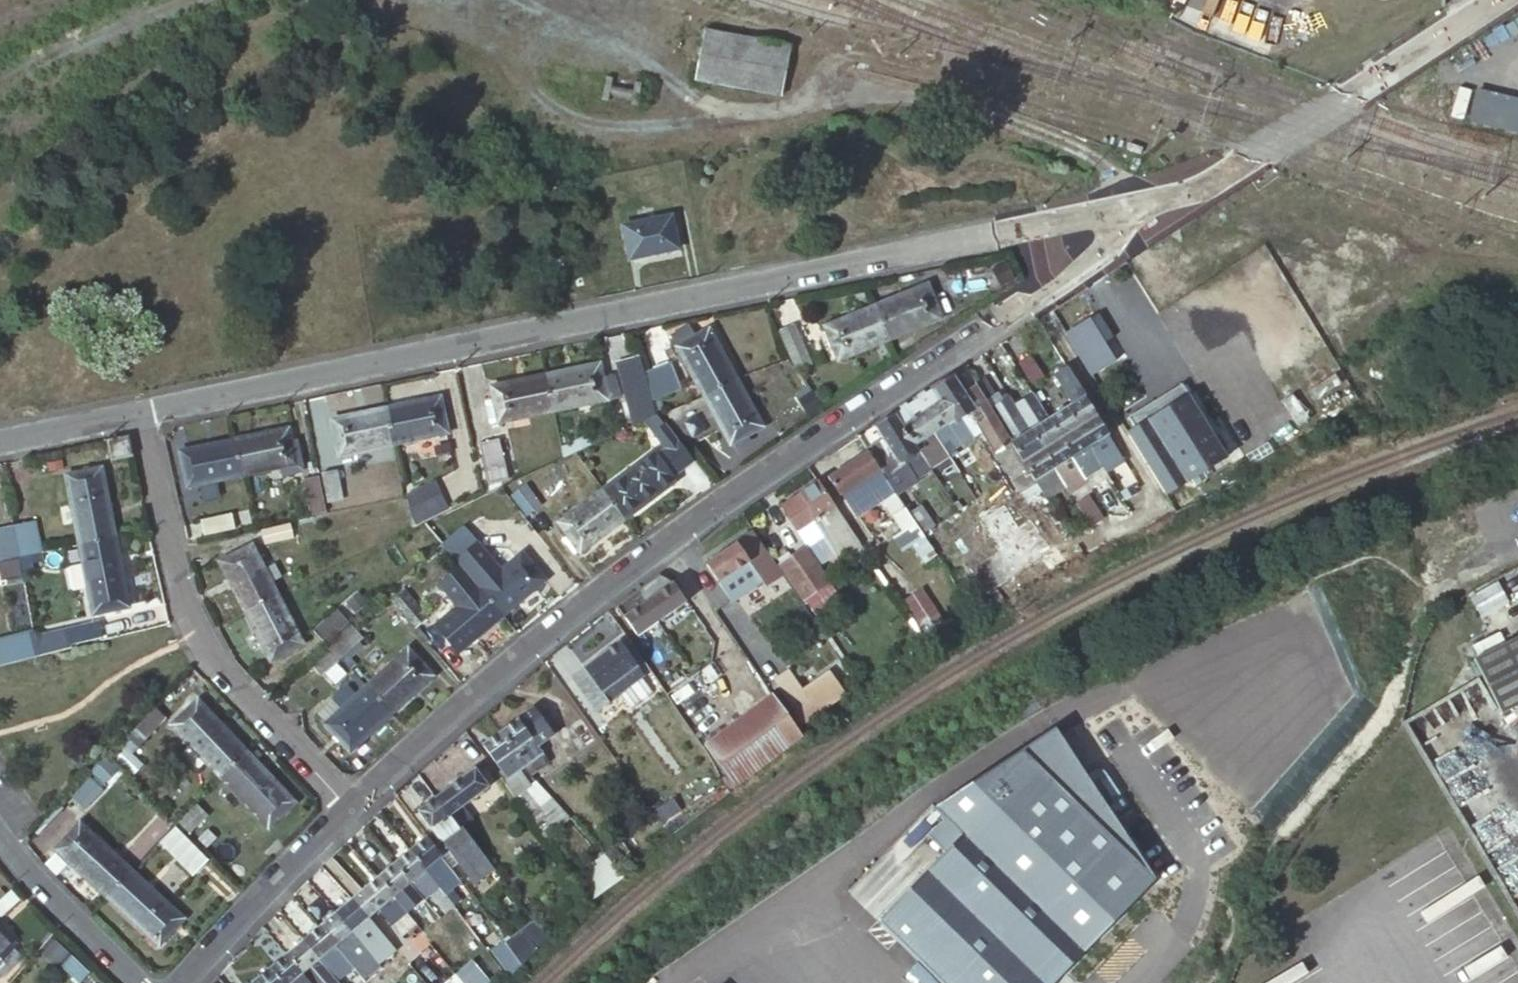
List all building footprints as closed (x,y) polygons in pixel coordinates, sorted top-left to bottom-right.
[(696,75),(776,92),(786,45),(705,28),(696,75)] [(619,90),(627,90),(630,65),(621,63),(621,70),(601,68),(601,62),(594,62),(591,87),(599,88),(600,83),(620,85),(619,90)] [(630,258),(679,248),(672,215),(623,225),(630,258)] [(889,338),(890,339),(941,318),(928,284),(877,304),(877,305),(889,338)] [(839,359),(890,339),(889,338),(877,305),(877,304),(825,325),(839,359)] [(1096,314),(1087,319),(1103,346),(1112,339),(1096,314)] [(1087,319),(1063,333),(1089,376),(1112,362),(1103,346),(1087,319)] [(735,377),(736,376),(709,329),(696,336),(689,324),(671,334),(704,395),(735,377)] [(799,369),(812,364),(794,324),(780,330),(791,358),(799,369)] [(1153,405),(1112,339),(1103,346),(1112,362),(1143,412),(1153,405)] [(630,419),(654,413),(637,356),(616,361),(630,419)] [(672,361),(646,371),(657,397),(682,387),(672,361)] [(1112,362),(1089,376),(1107,406),(1119,426),(1143,412),(1112,362)] [(599,363),(546,374),(553,410),(618,397),(614,375),(602,378),(599,363)] [(962,365),(908,400),(937,446),(975,421),(993,451),(996,450),(1021,489),(1033,481),(1032,479),(1020,460),(1009,441),(1010,440),(1000,424),(991,410),(981,395),(967,373),(962,365)] [(978,366),(967,373),(981,395),(992,388),(978,366)] [(1053,373),(1056,378),(1068,371),(1065,366),(1053,373)] [(1056,378),(1071,402),(1083,395),(1068,371),(1056,378)] [(553,410),(546,374),(492,386),(494,399),(487,400),(492,423),(553,410)] [(763,425),(736,376),(735,377),(704,395),(723,429),(733,446),(752,435),(750,432),(763,425)] [(704,395),(676,409),(694,443),(723,429),(704,395)] [(1071,402),(1065,405),(1063,407),(1075,426),(1094,414),(1099,411),(1094,402),(1089,405),(1083,395),(1071,402)] [(440,396),(387,408),(394,443),(448,432),(440,396)] [(1186,396),(1124,434),(1162,496),(1188,480),(1224,458),(1186,396)] [(908,400),(892,411),(912,444),(920,440),(935,463),(944,457),(937,446),(908,400)] [(1000,404),(991,410),(1000,424),(1009,419),(1000,404)] [(1063,407),(1047,416),(1046,417),(1058,437),(1075,426),(1063,407)] [(394,443),(387,408),(332,419),(339,455),(394,443)] [(892,411),(872,424),(880,436),(884,443),(895,461),(902,457),(903,457),(916,450),(912,444),(892,411)] [(650,420),(658,432),(667,425),(658,414),(650,420)] [(1087,445),(1106,433),(1094,414),(1075,426),(1086,445),(1087,445)] [(1046,417),(1030,428),(1029,429),(1040,448),(1058,437),(1046,417)] [(667,425),(658,432),(669,447),(678,440),(679,439),(667,425)] [(1086,445),(1075,426),(1058,437),(1069,456),(1087,445),(1086,445)] [(235,439),(242,475),(296,464),(289,428),(235,439)] [(1040,448),(1029,429),(1010,440),(1009,441),(1020,460),(1040,448)] [(1100,466),(1102,470),(1121,458),(1106,433),(1087,445),(1100,466)] [(880,436),(863,447),(866,451),(867,454),(884,443),(880,436)] [(1069,456),(1058,437),(1040,448),(1052,467),(1069,456)] [(187,486),(242,475),(235,439),(180,451),(187,486)] [(608,494),(625,518),(678,480),(675,476),(695,462),(678,440),(669,447),(659,454),(657,451),(604,489),(608,494)] [(497,482),(512,475),(500,441),(484,448),(497,482)] [(884,443),(867,454),(878,470),(891,489),(903,505),(911,499),(893,471),(906,464),(903,457),(902,457),(895,461),(884,443)] [(1081,476),(1082,477),(1100,466),(1087,445),(1069,456),(1081,476)] [(1052,467),(1040,448),(1020,460),(1032,479),(1052,467)] [(867,454),(866,451),(828,476),(840,495),(843,493),(878,470),(867,454)] [(1064,488),(1082,477),(1081,476),(1069,456),(1052,467),(1064,488)] [(1044,500),(1064,488),(1052,467),(1032,479),(1033,481),(1044,500)] [(97,540),(115,537),(102,468),(66,475),(80,544),(97,540)] [(328,501),(342,498),(337,469),(322,471),(328,501)] [(903,505),(891,489),(878,470),(843,493),(855,512),(880,496),(901,529),(892,535),(901,549),(923,535),(914,521),(912,518),(903,505)] [(311,514),(326,511),(319,478),(305,481),(311,514)] [(861,543),(820,481),(783,506),(799,530),(814,519),(826,536),(840,558),(861,543)] [(439,482),(403,496),(415,526),(450,513),(439,482)] [(527,515),(542,505),(526,484),(512,494),(527,515)] [(578,553),(625,518),(608,494),(604,489),(559,523),(568,534),(565,536),(578,553)] [(911,499),(903,505),(912,518),(919,513),(911,499)] [(955,506),(963,518),(972,513),(964,500),(955,506)] [(204,535),(236,528),(232,512),(200,519),(204,535)] [(814,519),(799,530),(798,530),(809,547),(826,536),(814,519)] [(35,520),(14,524),(19,551),(20,557),(42,552),(35,520)] [(14,524),(0,527),(0,556),(19,551),(14,524)] [(719,582),(752,559),(757,555),(761,561),(767,558),(750,533),(706,562),(719,582)] [(129,607),(115,537),(97,540),(80,544),(94,614),(129,607)] [(479,542),(457,560),(481,587),(504,614),(546,579),(523,552),(501,569),(479,542)] [(220,561),(247,612),(270,600),(279,595),(252,544),(220,561)] [(815,615),(841,598),(805,547),(780,565),(815,615)] [(761,573),(752,559),(719,582),(727,595),(761,573)] [(617,605),(637,635),(687,601),(674,582),(659,574),(617,605)] [(461,651),(504,614),(481,587),(437,623),(461,651)] [(270,600),(247,612),(271,660),(303,643),(279,595),(270,600)] [(968,606),(976,618),(981,614),(973,603),(968,606)] [(951,629),(934,604),(918,615),(935,640),(951,629)] [(314,632),(327,644),(329,643),(351,623),(337,609),(314,632)] [(99,620),(66,628),(70,645),(103,637),(99,620)] [(352,625),(330,645),(342,657),(352,669),(373,649),(352,625)] [(48,632),(52,650),(70,646),(70,645),(66,628),(48,632)] [(48,632),(36,635),(40,652),(40,655),(52,652),(52,650),(48,632)] [(0,643),(0,665),(40,655),(35,635),(0,643)] [(1474,660),(1497,705),(1517,695),(1517,638),(1474,660)] [(597,709),(644,674),(619,640),(572,675),(597,709)] [(691,699),(703,691),(675,649),(663,657),(654,644),(639,642),(682,705),(691,699)] [(342,657),(330,645),(311,662),(322,674),(342,657)] [(388,709),(392,712),(433,675),(407,649),(367,686),(388,709)] [(342,657),(322,674),(332,686),(352,669),(342,657)] [(790,671),(776,681),(804,722),(846,694),(831,671),(804,690),(790,671)] [(351,749),(392,712),(388,709),(367,686),(357,695),(349,686),(334,700),(342,709),(327,723),(351,749)] [(703,691),(691,699),(710,728),(723,719),(703,691)] [(802,735),(773,693),(705,745),(726,776),(721,779),(729,790),(802,735)] [(171,724),(220,776),(241,754),(246,750),(198,699),(171,724)] [(342,709),(334,700),(319,714),(327,723),(342,709)] [(525,764),(526,765),(543,753),(536,744),(552,732),(534,706),(500,731),(525,764)] [(132,752),(166,719),(156,709),(122,742),(132,752)] [(1053,730),(930,831),(940,843),(955,862),(938,875),(883,918),(949,982),(1045,982),(1150,876),(1053,730)] [(521,769),(526,765),(525,764),(500,731),(482,744),(508,779),(506,784),(510,789),(516,798),(532,787),(521,769)] [(241,754),(220,776),(269,826),(295,802),(246,750),(241,754)] [(510,789),(506,784),(496,771),(487,758),(436,797),(460,828),(462,826),(473,819),(463,806),(476,796),(485,809),(496,801),(510,789)] [(520,803),(516,798),(510,789),(496,801),(506,814),(520,803)] [(460,828),(436,797),(418,810),(444,846),(445,845),(471,879),(491,864),(462,826),(460,828)] [(190,831),(207,814),(197,804),(180,821),(190,831)] [(56,849),(108,896),(132,870),(80,823),(56,849)] [(193,876),(209,859),(176,826),(160,842),(193,876)] [(442,857),(427,835),(410,849),(453,906),(460,901),(441,876),(450,868),(442,857)] [(622,841),(606,852),(618,868),(633,856),(622,841)] [(453,906),(410,849),(395,862),(424,898),(430,893),(446,912),(453,906)] [(408,912),(424,898),(395,862),(379,875),(407,910),(408,912)] [(132,870),(108,896),(161,944),(184,918),(132,870)] [(407,910),(379,875),(336,911),(373,956),(379,963),(385,958),(383,957),(394,948),(390,942),(369,917),(378,909),(391,924),(407,910)] [(379,963),(373,956),(336,911),(319,925),(347,958),(352,964),(361,976),(379,963)] [(522,963),(547,938),(532,917),(504,940),(522,964),(522,963)] [(347,958),(319,925),(302,939),(330,973),(334,978),(352,964),(347,958)] [(20,954),(0,933),(0,976),(20,954)] [(285,953),(302,973),(310,982),(339,982),(337,981),(334,978),(330,973),(302,939),(285,953)] [(511,973),(522,964),(504,940),(493,948),(511,973)] [(69,971),(78,962),(58,943),(49,953),(68,970),(69,971)] [(49,953),(41,962),(60,980),(68,970),(49,953)] [(249,982),(291,982),(302,973),(285,953),(249,982)] [(463,982),(491,982),(471,960),(455,974),(463,982)] [(455,974),(444,982),(463,982),(455,974)]
